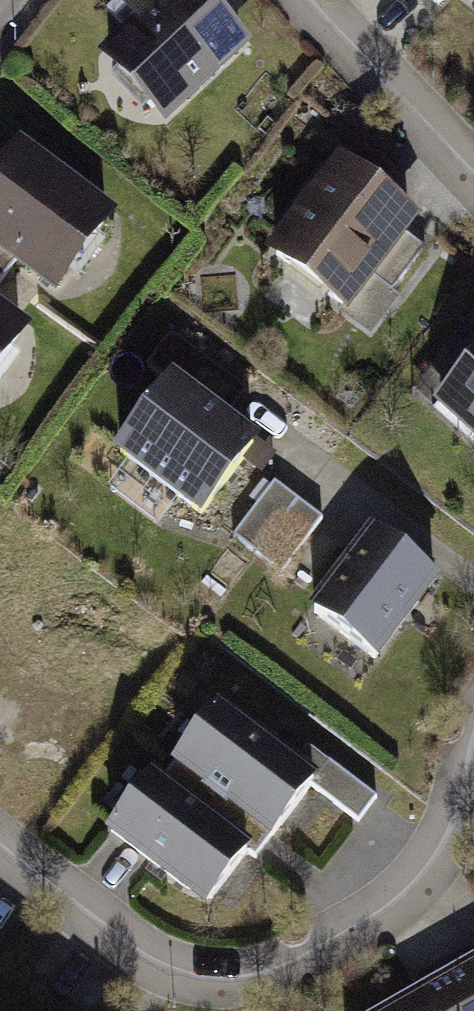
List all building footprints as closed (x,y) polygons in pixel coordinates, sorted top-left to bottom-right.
[(173,121),(259,44),(219,0),(128,0),(124,3),(145,26),(113,55),(173,121)] [(29,148),(0,188),(0,243),(70,293),(125,216),(29,148)] [(352,166),(278,256),(356,319),(429,228),(352,166)] [(0,300),(0,386),(41,329),(0,300)] [(130,454),(217,521),(273,447),(186,380),(130,454)] [(473,431),(473,385),(451,410),(473,431)] [(328,528),(280,491),(238,544),(287,581),(328,528)] [(453,591),(381,536),(323,613),(394,667),(453,591)] [(230,710),(183,773),(283,847),(330,785),(230,710)] [(369,816),(383,788),(346,769),(332,797),(369,816)] [(166,780),(119,843),(219,918),(266,855),(166,780)] [(402,1010),(473,1010),(473,973),(402,1010)]
